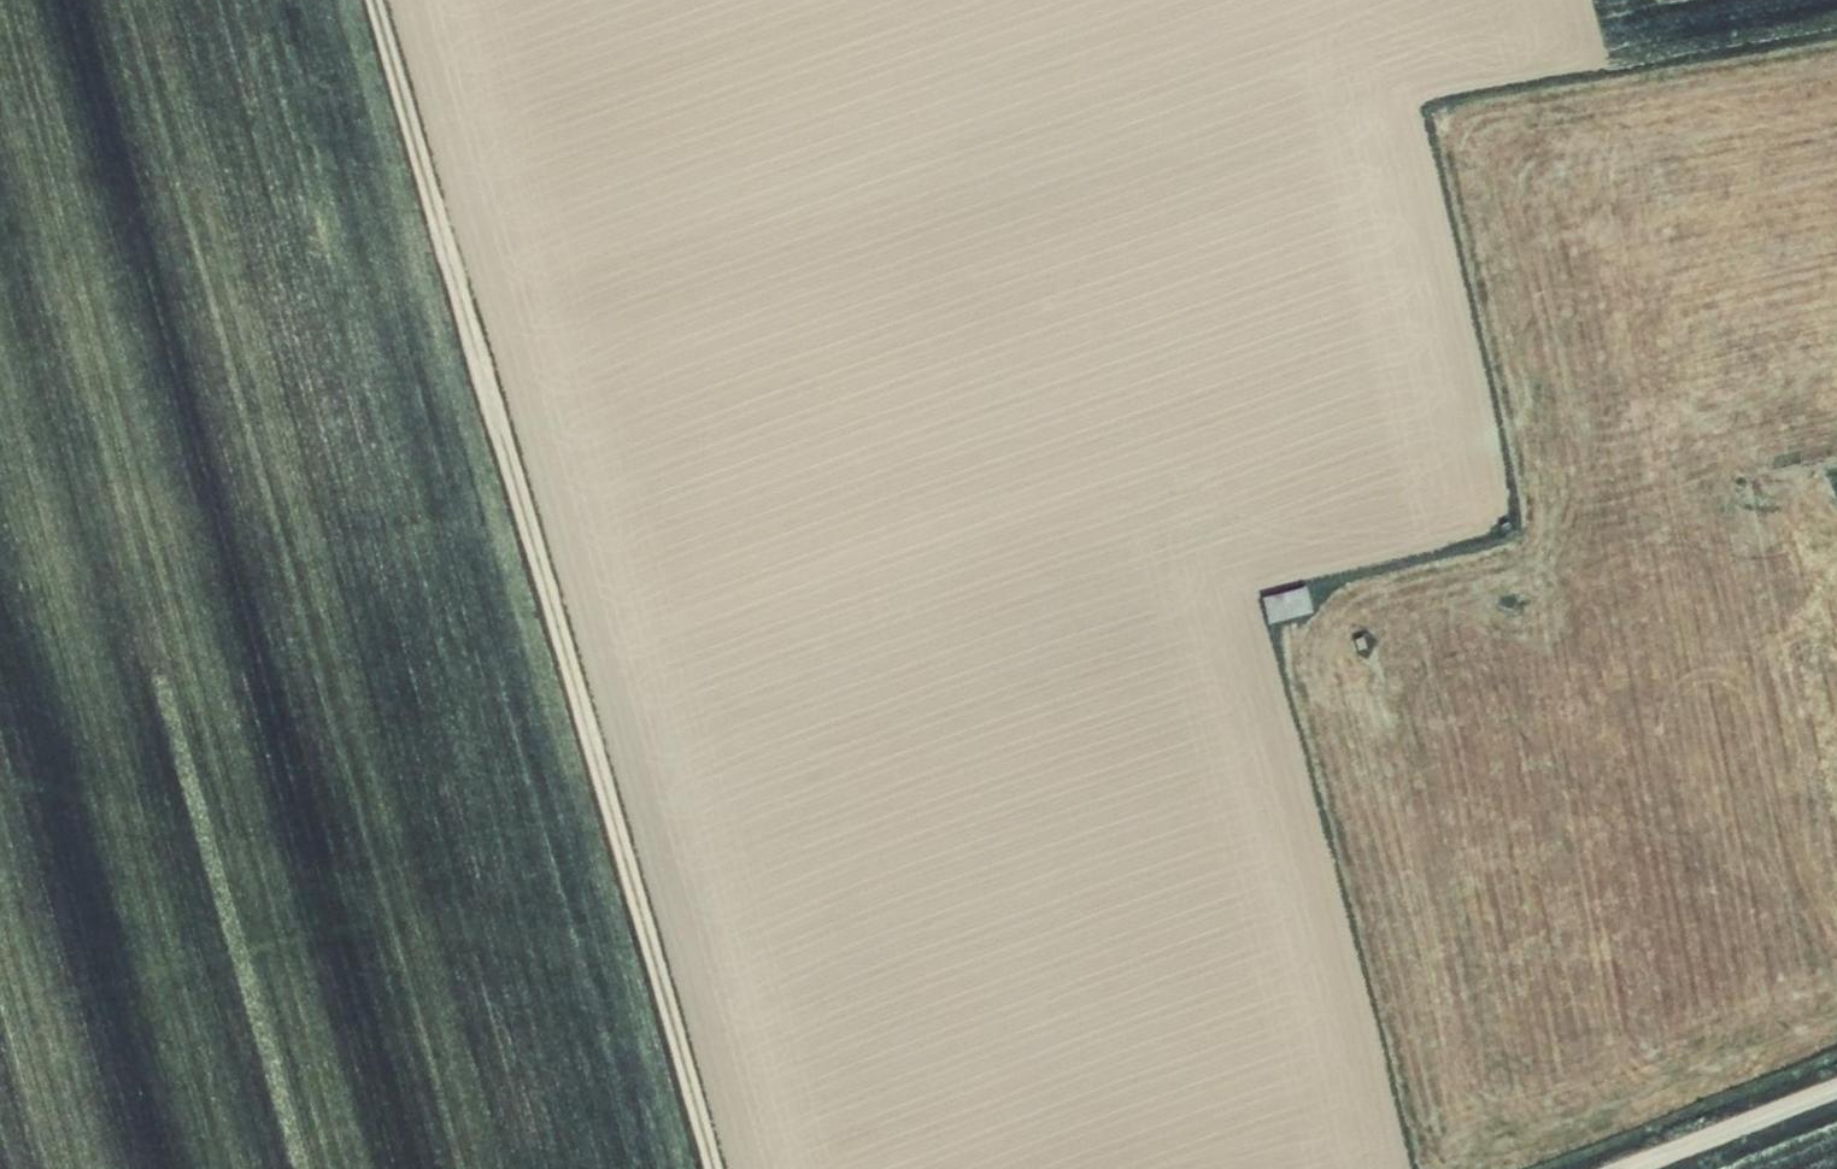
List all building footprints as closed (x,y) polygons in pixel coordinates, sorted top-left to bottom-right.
[(1265,594),(1272,621),(1315,609),(1308,582),(1265,594)]
